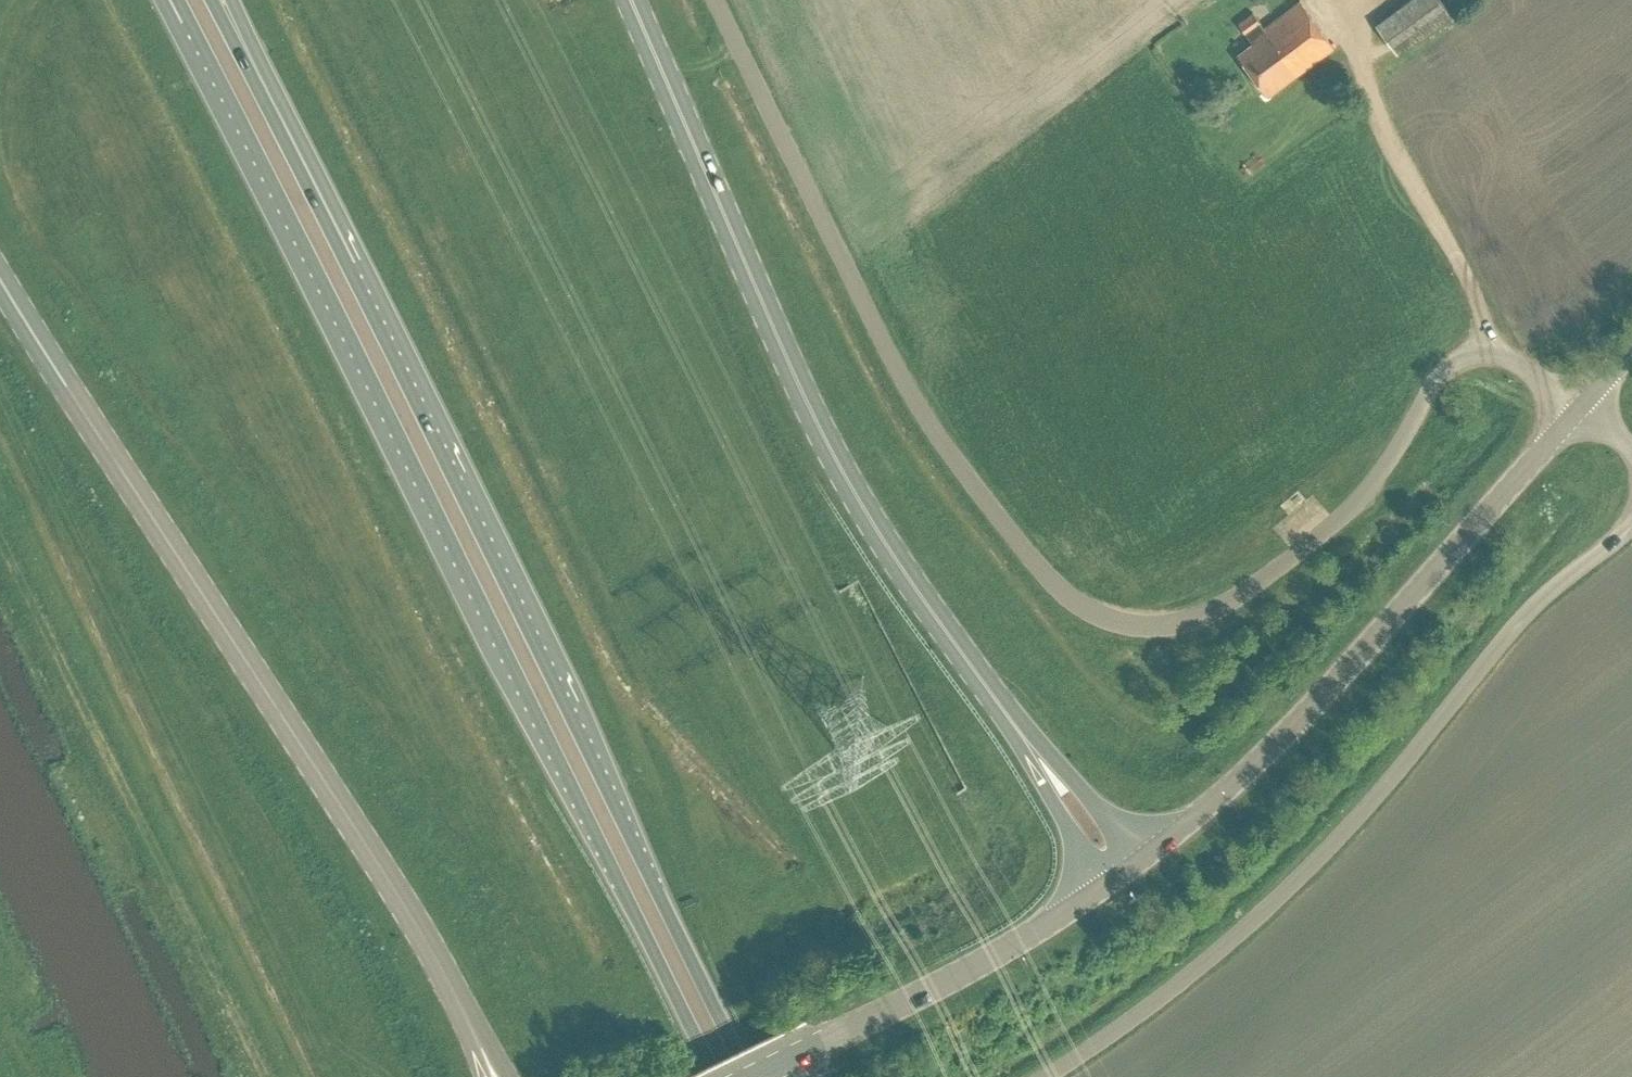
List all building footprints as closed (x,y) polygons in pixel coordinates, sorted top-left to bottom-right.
[(1376,17),(1394,49),(1453,16),(1444,0),(1406,0),(1376,17)] [(1266,27),(1254,10),(1239,21),(1253,40),(1238,51),(1269,93),(1334,46),(1301,1),(1266,27)]
